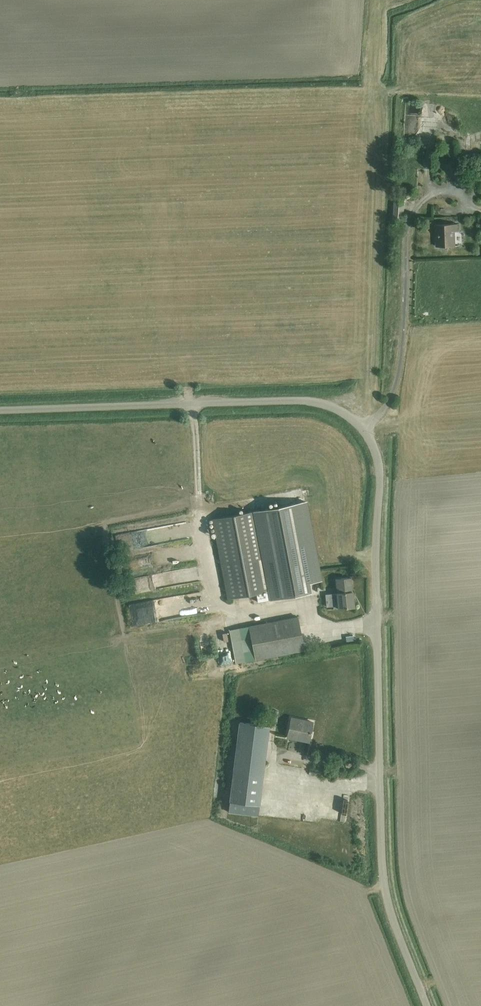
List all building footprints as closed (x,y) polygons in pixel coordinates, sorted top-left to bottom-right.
[(449,246),(459,246),(459,245),(455,246),(455,231),(458,231),(458,224),(435,225),(436,233),(437,247),(443,246),(446,250),(449,246)] [(255,511),(213,519),(228,598),(257,593),(259,600),(271,598),(309,591),(307,583),(320,581),(305,502),(255,511)] [(327,606),(333,605),(334,608),(354,607),(352,591),(351,577),(336,579),(337,593),(326,594),(327,606)] [(152,607),(155,622),(165,620),(162,604),(152,607)] [(298,617),(250,626),(256,659),(304,650),(298,617)] [(256,659),(250,626),(231,630),(237,663),(256,659)] [(310,737),(313,720),(292,716),(288,737),(299,739),(299,735),(310,737)] [(241,721),(231,800),(230,812),(259,816),(260,804),(271,725),(241,721)]
